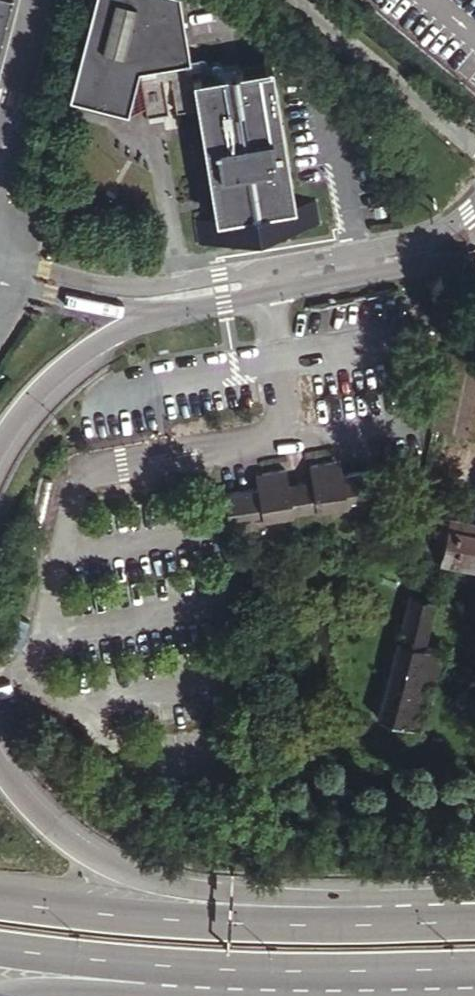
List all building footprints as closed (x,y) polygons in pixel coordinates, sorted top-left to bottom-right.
[(12,0),(0,0),(0,43),(12,0)] [(69,93),(76,95),(75,101),(118,111),(119,107),(127,109),(144,106),(145,113),(198,104),(215,215),(195,219),(198,244),(250,236),(251,241),(268,238),(267,232),(318,225),(314,200),(292,203),(270,66),(190,75),(177,0),(93,0),(69,93)] [(434,408),(448,411),(444,427),(471,431),(474,412),(474,356),(446,351),(434,408)] [(448,411),(434,408),(431,423),(444,427),(448,411)] [(334,469),(340,470),(339,459),(332,460),(334,469)] [(378,494),(375,478),(373,466),(340,470),(334,469),(332,460),(308,464),(311,477),(315,505),(378,494)] [(257,487),(245,488),(225,491),(230,520),(273,512),(291,509),(286,481),(285,469),(262,473),(263,480),(257,484),(257,487)] [(291,509),(315,505),(311,477),(286,481),(291,509)] [(449,514),(439,558),(474,565),(474,519),(449,514)] [(377,716),(386,719),(394,721),(422,727),(441,647),(424,643),(434,601),(408,594),(377,716)] [(394,721),(386,719),(384,730),(392,732),(394,721)]
